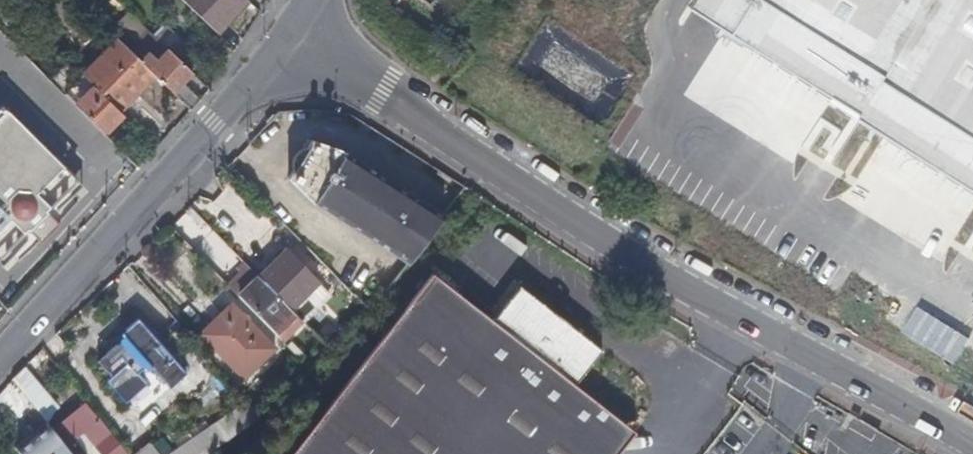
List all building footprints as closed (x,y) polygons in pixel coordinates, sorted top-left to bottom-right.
[(220,35),(248,5),(251,1),(250,0),(184,0),(220,35)] [(864,114),(815,191),(972,290),(972,0),(699,0),(693,10),(864,114)] [(173,29),(162,40),(188,65),(199,55),(173,29)] [(119,38),(84,73),(86,75),(123,112),(134,100),(131,97),(154,73),(142,61),(119,38)] [(142,61),(154,73),(162,80),(193,111),(202,101),(186,84),(195,74),(170,49),(159,61),(151,52),(142,61)] [(205,61),(199,55),(188,65),(194,72),(205,61)] [(162,80),(154,73),(131,97),(134,100),(140,95),(144,99),(162,80)] [(86,75),(66,95),(106,135),(126,116),(123,112),(86,75)] [(28,264),(95,184),(3,109),(0,113),(0,241),(28,264)] [(312,202),(315,198),(412,259),(440,220),(341,156),(344,152),(311,140),(287,178),(312,202)] [(190,225),(179,236),(201,257),(211,247),(190,225)] [(319,283),(285,250),(259,276),(292,309),(319,283)] [(257,275),(247,264),(235,277),(244,287),(257,275)] [(432,274),(290,453),(609,453),(606,435),(618,420),(575,385),(601,351),(519,286),(492,321),(432,274)] [(244,287),(237,294),(284,341),(303,321),(292,309),(259,276),(257,275),(244,287)] [(231,304),(199,334),(243,379),(274,349),(231,304)] [(124,338),(97,362),(111,377),(106,382),(123,400),(126,400),(126,401),(156,374),(169,388),(195,365),(178,346),(168,354),(137,319),(120,335),(124,338)] [(26,367),(14,379),(45,420),(60,408),(26,367)] [(169,388),(156,374),(126,401),(143,419),(172,393),(169,388)] [(84,432),(102,453),(125,453),(86,403),(57,427),(70,443),(84,432)] [(227,435),(215,419),(167,453),(201,453),(227,435)] [(606,435),(609,453),(617,453),(634,432),(618,420),(606,435)] [(151,441),(133,453),(160,453),(151,441)]
